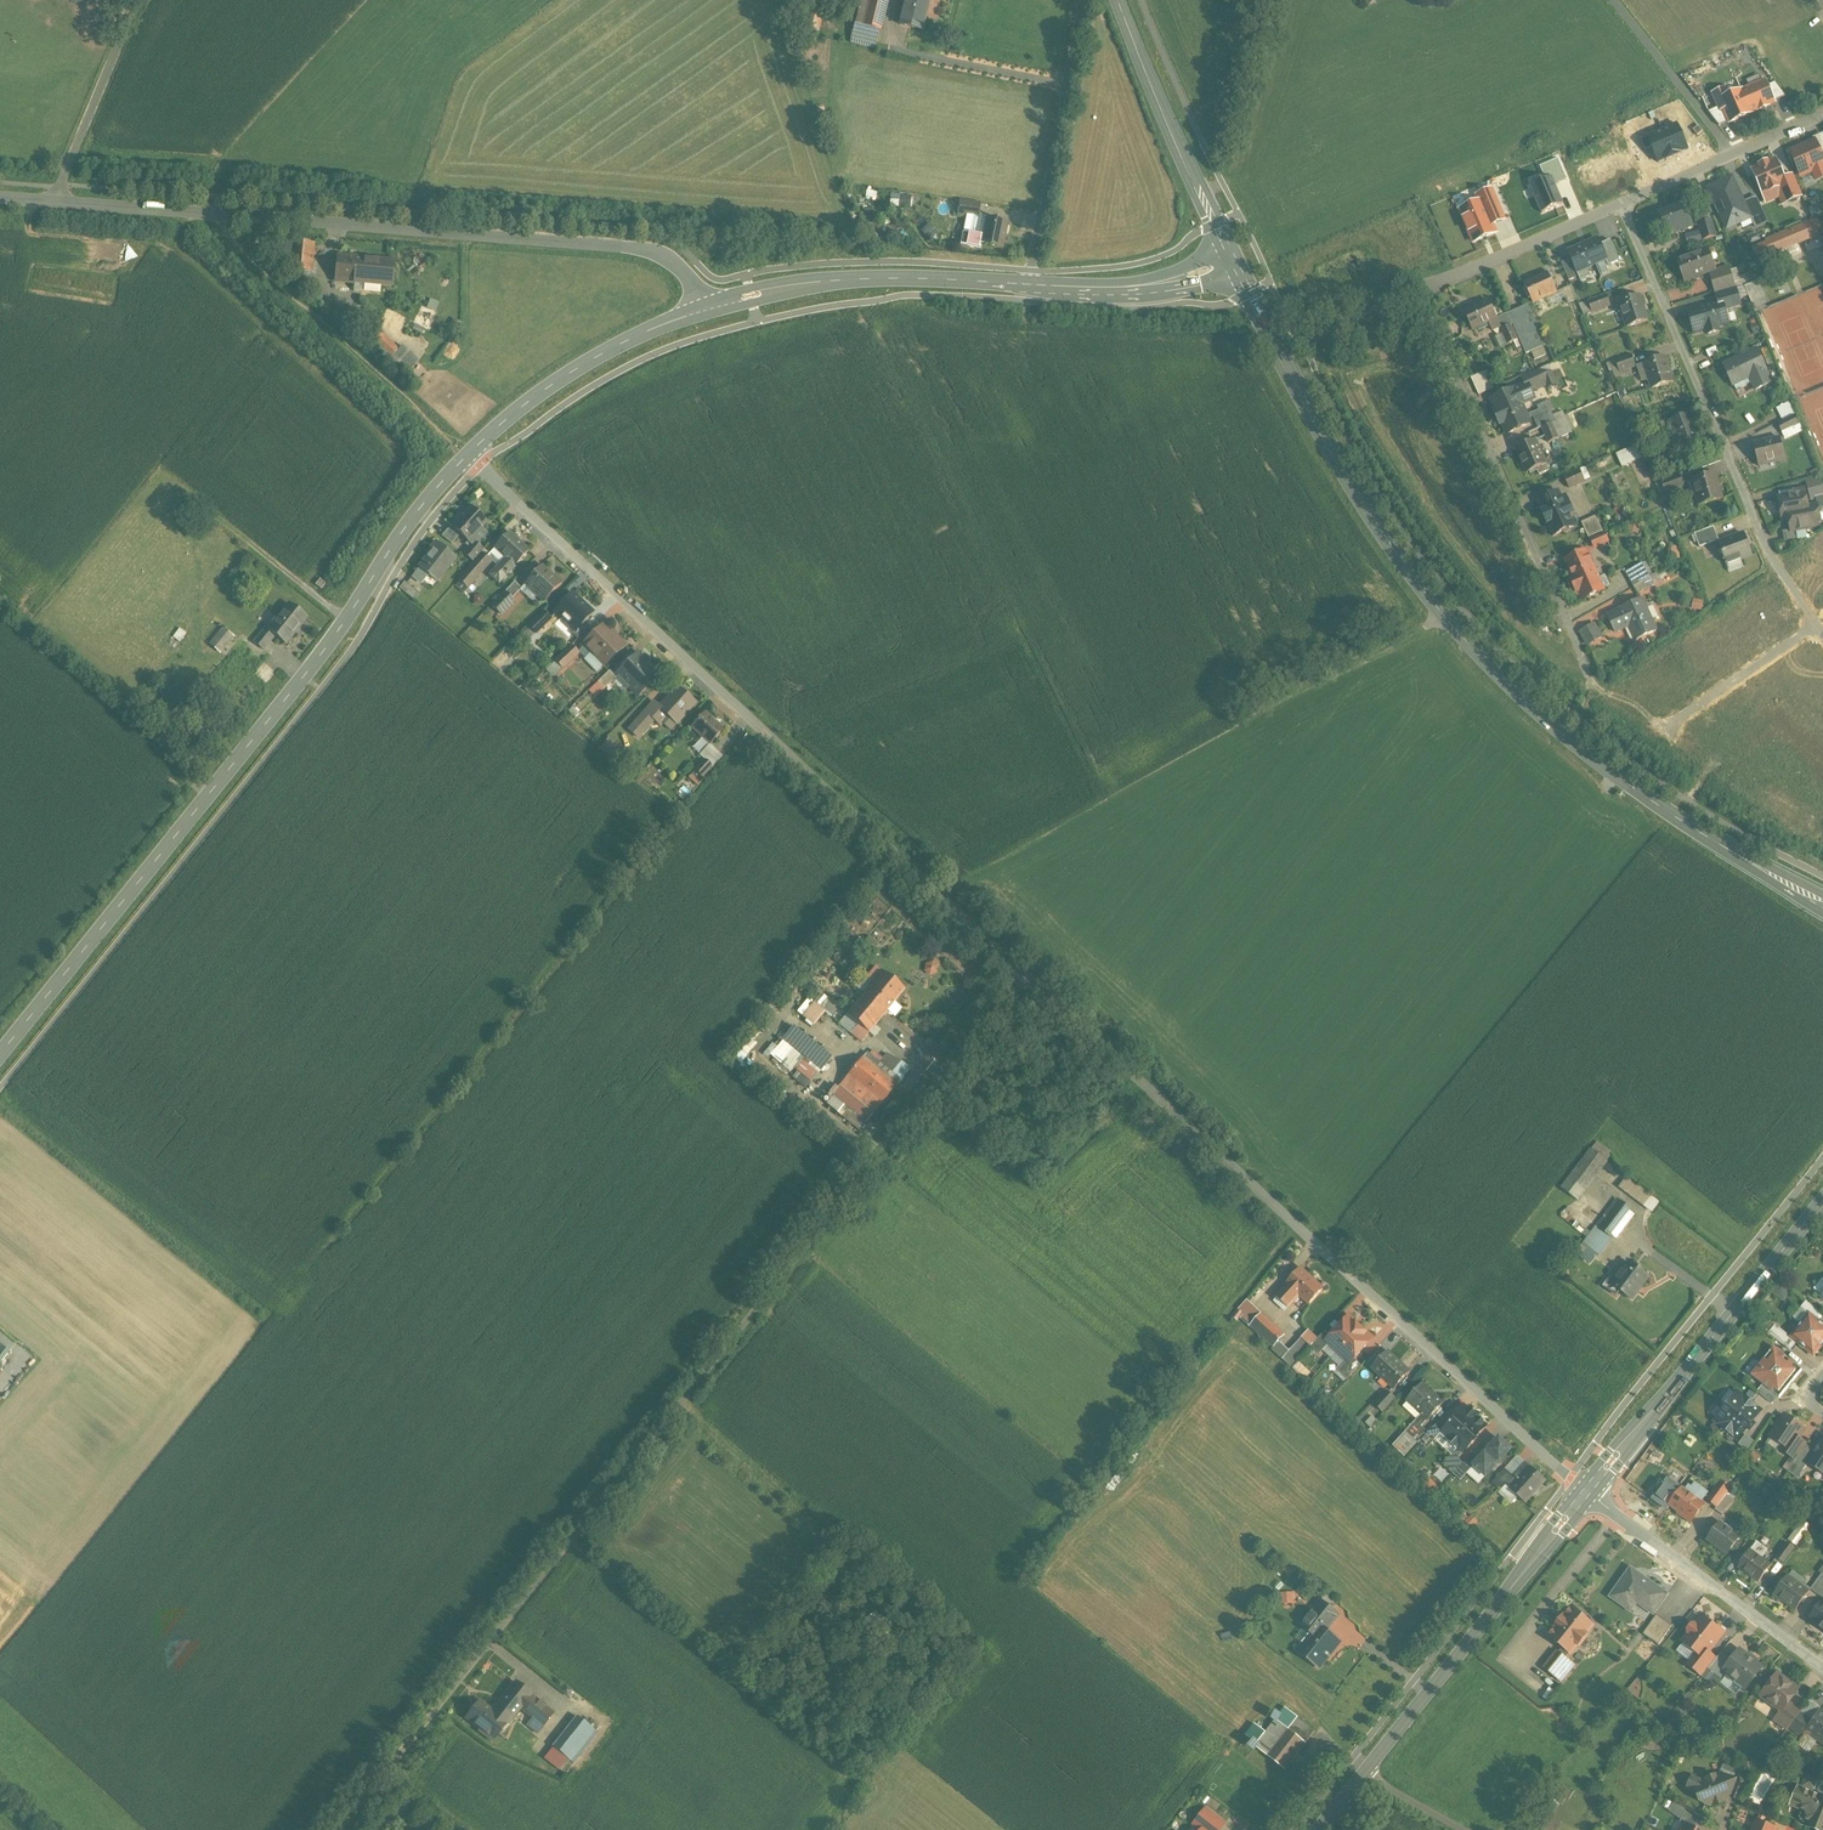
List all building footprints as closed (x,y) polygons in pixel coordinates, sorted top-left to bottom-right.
[(854,37),(876,42),(887,0),(863,0),(854,37)] [(900,25),(921,30),(926,9),(927,9),(929,0),(906,0),(900,25)] [(824,12),(803,7),(798,29),(819,33),(824,12)] [(1751,113),(1758,109),(1759,110),(1768,106),(1768,105),(1774,103),(1774,102),(1767,86),(1765,81),(1742,91),(1751,113)] [(1767,86),(1774,102),(1786,96),(1775,83),(1767,86)] [(1729,121),(1730,123),(1751,113),(1742,91),(1729,96),(1726,89),(1712,94),(1718,108),(1723,106),(1729,121)] [(1729,121),(1723,106),(1718,108),(1708,112),(1719,126),(1729,121)] [(1693,130),(1697,136),(1703,131),(1699,125),(1693,130)] [(1677,126),(1662,132),(1673,159),(1689,152),(1677,126)] [(1658,165),(1673,159),(1662,132),(1647,139),(1658,165)] [(1822,166),(1822,159),(1815,141),(1792,151),(1803,175),(1822,166)] [(1775,160),(1750,170),(1765,205),(1782,198),(1784,201),(1798,195),(1791,178),(1784,181),(1775,160)] [(1529,186),(1540,214),(1562,205),(1554,185),(1565,181),(1557,162),(1540,168),(1544,180),(1529,186)] [(1732,178),(1709,189),(1716,204),(1722,201),(1727,212),(1723,214),(1729,227),(1740,222),(1739,220),(1749,215),(1743,202),(1732,178)] [(1507,220),(1493,189),(1476,197),(1478,202),(1484,199),(1496,226),(1507,220)] [(1756,196),(1743,202),(1749,215),(1754,226),(1767,220),(1756,196)] [(1457,212),(1473,246),(1500,233),(1496,226),(1484,199),(1478,202),(1457,212)] [(980,204),(960,201),(958,216),(978,219),(980,204)] [(1684,202),(1667,208),(1667,212),(1660,215),(1668,236),(1693,226),(1684,202)] [(1007,224),(985,219),(981,237),(963,233),(960,246),(980,250),(981,246),(1002,250),(1007,224)] [(1754,249),(1759,260),(1760,260),(1763,267),(1781,261),(1778,252),(1822,233),(1822,235),(1822,223),(1821,224),(1818,219),(1767,241),(1768,244),(1754,249)] [(1712,220),(1699,224),(1704,240),(1717,236),(1712,220)] [(1748,240),(1750,244),(1760,240),(1759,236),(1748,240)] [(1598,239),(1587,244),(1588,245),(1569,253),(1571,259),(1578,273),(1587,269),(1596,265),(1606,261),(1607,260),(1601,245),(1598,239)] [(314,244),(277,240),(276,261),(288,262),(287,270),(295,271),(311,272),(314,244)] [(1619,261),(1610,240),(1601,245),(1607,260),(1606,261),(1608,266),(1619,261)] [(1707,249),(1678,261),(1686,282),(1710,272),(1711,272),(1716,270),(1707,249)] [(394,262),(340,256),(337,281),(392,286),(394,262)] [(1571,259),(1562,263),(1569,281),(1578,277),(1580,276),(1578,273),(1571,259)] [(1606,261),(1596,265),(1601,277),(1611,273),(1608,266),(1606,261)] [(1729,267),(1716,270),(1711,272),(1714,282),(1733,277),(1729,267)] [(1580,276),(1578,277),(1580,281),(1590,276),(1587,269),(1578,273),(1580,276)] [(1755,271),(1741,277),(1744,286),(1760,279),(1756,270),(1755,271)] [(311,272),(295,271),(294,278),(297,282),(316,284),(317,272),(311,272)] [(1733,277),(1714,282),(1711,272),(1710,272),(1716,293),(1736,287),(1733,277)] [(1548,274),(1525,285),(1534,303),(1557,293),(1548,274)] [(1571,286),(1562,290),(1569,303),(1577,299),(1571,286)] [(1718,303),(1689,312),(1695,334),(1707,330),(1708,335),(1719,332),(1718,327),(1729,323),(1725,309),(1741,305),(1737,288),(1716,294),(1718,303)] [(1607,295),(1589,302),(1593,312),(1611,306),(1607,295)] [(1640,296),(1619,302),(1628,328),(1648,321),(1640,296)] [(1489,301),(1465,312),(1473,331),(1498,320),(1489,301)] [(1529,304),(1508,314),(1526,354),(1548,345),(1529,304)] [(404,354),(358,312),(349,321),(395,364),(404,354)] [(1512,326),(1501,331),(1508,345),(1519,340),(1512,326)] [(1756,349),(1724,365),(1734,386),(1735,385),(1733,383),(1751,375),(1758,389),(1755,390),(1756,390),(1772,383),(1766,370),(1756,349)] [(1632,355),(1616,361),(1620,372),(1636,366),(1632,355)] [(1666,357),(1644,364),(1652,389),(1674,382),(1666,357)] [(1541,370),(1534,373),(1534,372),(1523,377),(1526,385),(1528,384),(1532,393),(1538,390),(1537,390),(1547,385),(1547,386),(1556,382),(1552,373),(1553,373),(1552,372),(1544,376),(1541,370)] [(1487,372),(1472,378),(1479,395),(1494,389),(1487,372)] [(1526,385),(1493,400),(1497,411),(1495,412),(1501,425),(1504,424),(1508,434),(1530,424),(1522,405),(1535,399),(1532,393),(1528,384),(1526,385)] [(1547,402),(1541,405),(1544,412),(1535,416),(1540,428),(1556,421),(1547,402)] [(1789,402),(1777,408),(1783,420),(1795,415),(1789,402)] [(1691,414),(1670,422),(1681,453),(1702,445),(1691,414)] [(1796,416),(1778,425),(1783,433),(1800,425),(1796,416)] [(1556,422),(1542,428),(1549,444),(1563,437),(1556,422)] [(1780,438),(1754,445),(1759,467),(1786,460),(1780,438)] [(1536,441),(1516,450),(1527,474),(1530,473),(1531,475),(1538,471),(1540,476),(1550,471),(1536,441)] [(1639,445),(1617,455),(1622,465),(1643,456),(1639,445)] [(1612,456),(1596,463),(1599,469),(1614,462),(1612,456)] [(1580,470),(1565,477),(1570,488),(1585,481),(1580,470)] [(1716,474),(1693,480),(1693,481),(1695,480),(1699,495),(1697,495),(1700,506),(1723,500),(1716,474)] [(1680,476),(1662,483),(1666,492),(1684,485),(1680,476)] [(1807,481),(1812,500),(1822,497),(1822,485),(1821,478),(1807,481)] [(1796,494),(1779,498),(1783,519),(1789,518),(1809,514),(1808,508),(1805,489),(1796,491),(1796,494)] [(1558,492),(1539,501),(1546,516),(1544,516),(1554,536),(1574,527),(1558,492)] [(1818,506),(1808,508),(1809,514),(1789,518),(1792,532),(1816,527),(1821,523),(1818,506)] [(471,507),(452,527),(460,535),(469,542),(482,528),(488,522),(471,507)] [(1596,516),(1582,523),(1589,538),(1591,537),(1603,531),(1596,516)] [(451,526),(442,536),(452,544),(460,535),(452,527),(451,526)] [(1714,527),(1695,534),(1700,547),(1719,540),(1714,527)] [(482,528),(469,542),(471,544),(473,546),(476,543),(478,545),(489,534),(482,528)] [(519,540),(510,532),(495,548),(506,558),(497,568),(506,576),(515,566),(529,551),(518,541),(519,540)] [(1605,533),(1591,539),(1595,548),(1609,542),(1605,533)] [(1744,534),(1719,543),(1727,565),(1752,555),(1744,534)] [(437,542),(431,549),(433,551),(420,568),(437,582),(456,558),(437,542)] [(471,544),(463,553),(474,562),(484,550),(478,545),(476,543),(473,546),(471,544)] [(475,563),(459,580),(468,588),(492,561),(488,557),(490,554),(484,550),(474,562),(475,563)] [(1586,551),(1566,561),(1574,579),(1572,580),(1575,586),(1577,585),(1580,591),(1582,590),(1586,597),(1589,596),(1590,597),(1598,593),(1597,592),(1603,589),(1586,551)] [(1642,563),(1626,572),(1634,586),(1650,577),(1642,563)] [(542,566),(525,584),(545,602),(562,584),(554,576),(553,578),(542,567),(543,566),(542,566)] [(506,576),(497,568),(491,575),(500,583),(506,576)] [(1650,577),(1634,586),(1638,594),(1654,584),(1650,577)] [(326,584),(321,579),(316,585),(322,589),(326,584)] [(419,593),(405,582),(400,589),(414,600),(419,593)] [(515,582),(492,606),(502,615),(515,601),(513,599),(522,589),(515,582)] [(573,594),(568,599),(567,599),(555,612),(576,631),(584,623),(593,613),(573,594)] [(1642,598),(1621,608),(1622,609),(1608,616),(1616,633),(1630,626),(1636,640),(1657,631),(1642,598)] [(290,605),(270,629),(277,634),(286,643),(307,618),(290,605)] [(545,612),(530,627),(536,633),(551,619),(545,612)] [(584,623),(576,631),(573,634),(578,639),(590,629),(584,623)] [(603,626),(583,645),(604,667),(626,645),(613,632),(610,635),(603,626)] [(267,627),(254,643),(263,651),(277,634),(270,629),(267,627)] [(235,639),(223,629),(210,644),(221,654),(235,639)] [(572,646),(556,660),(563,668),(579,653),(572,646)] [(638,654),(618,674),(639,695),(659,676),(638,654)] [(610,671),(598,682),(605,689),(617,678),(610,671)] [(660,708),(659,709),(662,711),(677,724),(695,704),(677,689),(660,708)] [(638,738),(662,711),(659,709),(660,708),(653,702),(629,730),(638,738)] [(714,721),(705,713),(692,728),(710,745),(724,729),(714,720),(714,721)] [(194,722),(184,734),(191,740),(201,729),(194,722)] [(705,760),(695,770),(703,777),(712,766),(705,760)] [(868,977),(874,982),(847,1014),(859,1025),(869,1033),(905,990),(882,971),(882,972),(876,967),(868,977)] [(869,1033),(859,1025),(850,1036),(860,1044),(869,1033)] [(830,1060),(793,1028),(781,1041),(805,1061),(794,1073),(808,1086),(830,1060)] [(896,1086),(863,1059),(840,1086),(874,1114),(896,1086)] [(874,1114),(840,1086),(831,1097),(865,1125),(874,1114)] [(1592,1149),(1562,1188),(1577,1200),(1607,1161),(1592,1149)] [(1635,1213),(1617,1200),(1597,1226),(1613,1238),(1615,1240),(1635,1213)] [(1613,1238),(1597,1226),(1582,1245),(1598,1257),(1613,1238)] [(1629,1262),(1612,1285),(1632,1300),(1649,1277),(1629,1262)] [(1323,1288),(1301,1269),(1287,1284),(1277,1296),(1289,1307),(1300,1295),(1309,1303),(1323,1288)] [(1783,1282),(1776,1293),(1788,1300),(1795,1289),(1783,1282)] [(1240,1317),(1250,1326),(1261,1314),(1247,1301),(1233,1316),(1237,1320),(1240,1317)] [(1813,1306),(1806,1301),(1801,1307),(1807,1312),(1813,1306)] [(1285,1335),(1261,1314),(1250,1326),(1274,1348),(1285,1335)] [(1791,1337),(1814,1355),(1822,1344),(1822,1325),(1809,1314),(1791,1337)] [(1331,1337),(1328,1340),(1331,1342),(1333,1344),(1333,1349),(1336,1352),(1337,1353),(1361,1328),(1349,1316),(1331,1337)] [(1789,1335),(1776,1325),(1774,1327),(1768,1322),(1763,1329),(1782,1344),(1789,1335)] [(1361,1328),(1337,1353),(1339,1355),(1342,1357),(1347,1357),(1349,1359),(1352,1362),(1355,1359),(1373,1339),(1361,1328)] [(1301,1339),(1310,1347),(1317,1338),(1308,1331),(1301,1339)] [(1325,1332),(1312,1346),(1320,1354),(1331,1342),(1328,1340),(1331,1337),(1325,1332)] [(1310,1347),(1301,1339),(1290,1352),(1284,1360),(1292,1367),(1310,1347)] [(1284,1360),(1290,1352),(1281,1344),(1274,1352),(1284,1360)] [(1802,1370),(1774,1347),(1751,1375),(1763,1384),(1778,1397),(1780,1398),(1802,1370)] [(1388,1352),(1373,1368),(1395,1389),(1410,1372),(1388,1352)] [(1349,1359),(1338,1371),(1347,1379),(1361,1365),(1355,1359),(1352,1362),(1349,1359)] [(1778,1397),(1763,1384),(1758,1391),(1773,1404),(1778,1397)] [(1444,1404),(1422,1385),(1407,1401),(1429,1420),(1444,1404)] [(1389,1391),(1376,1405),(1383,1412),(1396,1398),(1389,1391)] [(1737,1392),(1714,1421),(1739,1440),(1747,1429),(1750,1431),(1755,1424),(1753,1423),(1762,1411),(1737,1392)] [(1454,1416),(1455,1417),(1450,1423),(1442,1432),(1441,1432),(1442,1433),(1458,1447),(1464,1452),(1479,1436),(1478,1435),(1487,1427),(1464,1406),(1454,1416)] [(1804,1429),(1785,1415),(1782,1420),(1779,1420),(1775,1426),(1776,1429),(1771,1437),(1784,1446),(1781,1450),(1786,1453),(1789,1449),(1790,1450),(1798,1438),(1804,1429)] [(1376,1420),(1372,1416),(1366,1423),(1370,1427),(1376,1420)] [(1421,1427),(1427,1421),(1421,1416),(1415,1421),(1421,1427)] [(1450,1423),(1443,1417),(1435,1426),(1442,1432),(1450,1423)] [(1421,1427),(1415,1421),(1405,1432),(1418,1444),(1428,1433),(1421,1427)] [(1435,1426),(1428,1433),(1435,1440),(1442,1433),(1441,1432),(1442,1432),(1435,1426)] [(1418,1444),(1405,1432),(1393,1446),(1406,1457),(1418,1444)] [(1746,1435),(1737,1448),(1746,1454),(1755,1442),(1746,1435)] [(1499,1438),(1488,1450),(1489,1451),(1486,1454),(1485,1454),(1481,1459),(1474,1466),(1486,1476),(1497,1465),(1496,1464),(1499,1460),(1500,1461),(1511,1449),(1499,1438)] [(1807,1444),(1798,1438),(1790,1450),(1789,1449),(1786,1453),(1796,1460),(1806,1445),(1807,1444)] [(1815,1451),(1808,1463),(1822,1473),(1822,1440),(1815,1451)] [(1815,1451),(1806,1445),(1796,1460),(1794,1462),(1804,1469),(1808,1463),(1815,1451)] [(1458,1447),(1443,1464),(1454,1474),(1459,1469),(1464,1463),(1458,1458),(1464,1452),(1458,1447)] [(1474,1452),(1464,1463),(1471,1470),(1474,1466),(1481,1459),(1474,1452)] [(1513,1476),(1505,1484),(1506,1485),(1526,1503),(1546,1481),(1525,1462),(1513,1476)] [(1471,1470),(1464,1463),(1459,1469),(1466,1475),(1471,1470)] [(1505,1469),(1493,1483),(1501,1491),(1506,1485),(1505,1484),(1513,1476),(1505,1469)] [(1667,1477),(1651,1499),(1666,1510),(1670,1505),(1683,1488),(1667,1477)] [(1440,1488),(1430,1480),(1423,1488),(1433,1496),(1440,1488)] [(1721,1482),(1708,1499),(1718,1507),(1727,1495),(1731,1489),(1721,1482)] [(1706,1492),(1696,1484),(1689,1493),(1701,1501),(1707,1492),(1706,1492)] [(1689,1493),(1683,1488),(1670,1505),(1682,1515),(1682,1516),(1691,1523),(1705,1504),(1701,1501),(1689,1493)] [(1718,1507),(1716,1510),(1723,1515),(1734,1500),(1727,1495),(1718,1507)] [(1477,1521),(1471,1516),(1465,1522),(1472,1528),(1477,1521)] [(1728,1529),(1720,1522),(1707,1539),(1728,1555),(1740,1537),(1738,1536),(1742,1530),(1733,1523),(1728,1529)] [(1787,1543),(1776,1557),(1783,1563),(1794,1548),(1787,1543)] [(1751,1551),(1738,1567),(1759,1582),(1771,1566),(1758,1556),(1762,1552),(1754,1546),(1751,1551)] [(1289,1568),(1284,1572),(1289,1577),(1293,1573),(1289,1568)] [(1648,1582),(1631,1570),(1632,1570),(1631,1569),(1611,1597),(1625,1606),(1633,1595),(1639,1599),(1637,1602),(1653,1613),(1667,1594),(1648,1581),(1648,1582)] [(1811,1589),(1818,1595),(1822,1588),(1822,1574),(1811,1589)] [(1809,1591),(1788,1576),(1774,1594),(1783,1601),(1783,1600),(1796,1609),(1811,1589),(1809,1591)] [(1295,1592),(1282,1593),(1282,1604),(1295,1604),(1295,1592)] [(1339,1615),(1321,1601),(1302,1625),(1311,1633),(1319,1624),(1327,1630),(1339,1615)] [(1822,1602),(1809,1620),(1822,1630),(1822,1603),(1822,1602)] [(1571,1608),(1566,1615),(1565,1615),(1554,1629),(1549,1636),(1563,1647),(1558,1653),(1565,1659),(1570,1653),(1571,1653),(1593,1626),(1571,1608)] [(890,1633),(875,1612),(867,1618),(881,1638),(890,1633)] [(1657,1615),(1643,1634),(1658,1645),(1672,1625),(1657,1615)] [(1711,1624),(1702,1617),(1696,1625),(1692,1625),(1688,1630),(1689,1634),(1682,1641),(1698,1654),(1703,1658),(1707,1652),(1715,1642),(1715,1643),(1716,1642),(1724,1632),(1712,1622),(1711,1624)] [(1327,1630),(1319,1624),(1311,1633),(1297,1651),(1317,1667),(1331,1649),(1333,1650),(1341,1641),(1327,1630)] [(1731,1660),(1724,1670),(1728,1674),(1726,1676),(1744,1691),(1762,1668),(1754,1662),(1756,1659),(1749,1654),(1747,1656),(1739,1650),(1731,1660)] [(1703,1658),(1698,1654),(1689,1665),(1703,1676),(1708,1670),(1716,1659),(1707,1652),(1703,1658)] [(1558,1653),(1545,1668),(1555,1675),(1567,1660),(1565,1659),(1558,1653)] [(1716,1659),(1708,1670),(1722,1681),(1726,1676),(1728,1674),(1724,1670),(1731,1660),(1721,1653),(1716,1659)] [(1567,1660),(1555,1675),(1562,1681),(1575,1666),(1567,1660)] [(1788,1682),(1777,1674),(1761,1696),(1782,1711),(1782,1712),(1788,1704),(1798,1691),(1788,1684),(1788,1682)] [(1536,1678),(1532,1683),(1546,1693),(1550,1688),(1536,1678)] [(494,1711),(480,1701),(467,1718),(480,1728),(479,1730),(493,1741),(508,1722),(502,1718),(505,1714),(511,1719),(520,1709),(533,1719),(543,1727),(555,1712),(516,1682),(496,1707),(497,1708),(494,1711)] [(1788,1704),(1782,1712),(1782,1711),(1775,1721),(1787,1730),(1789,1727),(1800,1712),(1788,1704)] [(1268,1756),(1298,1717),(1284,1707),(1266,1731),(1256,1743),(1254,1745),(1268,1756)] [(1800,1712),(1789,1727),(1803,1737),(1808,1729),(1807,1728),(1813,1721),(1800,1711),(1800,1712)] [(1807,1728),(1808,1729),(1822,1740),(1822,1713),(1820,1711),(1813,1721),(1807,1728)] [(578,1716),(554,1747),(568,1758),(571,1760),(595,1730),(578,1716)] [(1298,1717),(1268,1756),(1285,1769),(1315,1731),(1298,1717)] [(543,1727),(533,1719),(528,1725),(538,1733),(543,1727)] [(1246,1735),(1256,1743),(1266,1731),(1255,1723),(1246,1735)] [(568,1758),(554,1747),(544,1758),(559,1770),(568,1758)] [(1750,1781),(1738,1773),(1735,1781),(1729,1796),(1741,1801),(1750,1781)] [(1735,1781),(1719,1774),(1702,1781),(1693,1778),(1688,1789),(1697,1792),(1700,1801),(1711,1805),(1729,1798),(1729,1796),(1735,1781)] [(1818,1778),(1808,1774),(1802,1787),(1810,1790),(1814,1788),(1818,1778)] [(1799,1788),(1792,1805),(1803,1809),(1805,1808),(1808,1815),(1809,1816),(1805,1825),(1818,1829),(1822,1829),(1822,1799),(1799,1788)] [(1206,1809),(1195,1823),(1203,1829),(1205,1827),(1209,1829),(1220,1829),(1225,1824),(1206,1809)] [(1699,1821),(1686,1811),(1680,1822),(1685,1825),(1686,1824),(1694,1829),(1699,1821)] [(1773,1819),(1770,1826),(1777,1829),(1776,1829),(1787,1829),(1788,1826),(1773,1819)] [(1756,1821),(1752,1829),(1776,1829),(1777,1829),(1770,1826),(1756,1821)]
